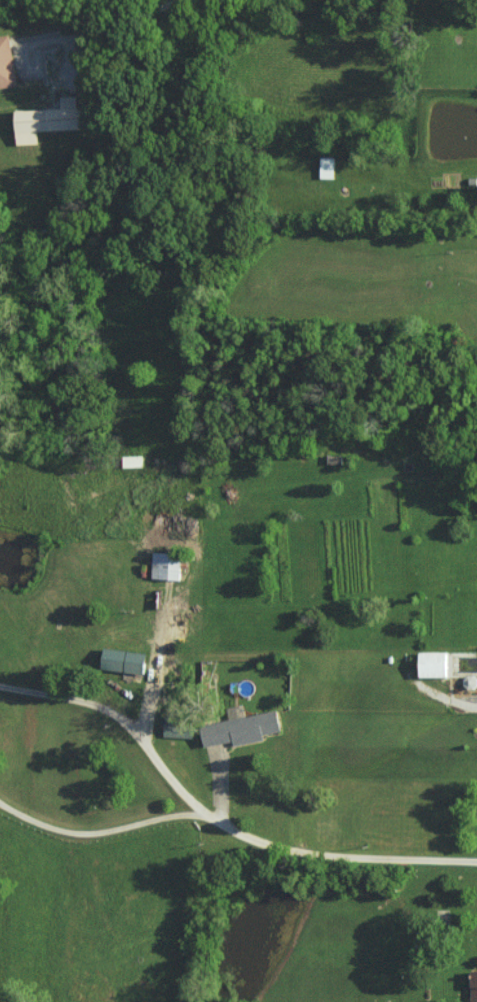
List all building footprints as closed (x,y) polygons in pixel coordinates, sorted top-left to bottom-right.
[(9,34),(0,36),(0,88),(18,85),(9,34)] [(18,144),(39,143),(38,130),(91,128),(90,104),(78,104),(78,95),(61,96),(62,108),(16,110),(18,144)] [(335,156),(321,156),(321,178),(335,178),(335,156)] [(180,579),(181,553),(153,553),(153,578),(180,579)] [(148,654),(106,647),(103,668),(145,674),(148,654)] [(448,652),(422,652),(422,677),(449,676),(448,652)] [(165,736),(193,738),(195,710),(166,709),(165,736)] [(282,734),(278,710),(201,724),(205,746),(233,741),(233,743),(282,734)]
